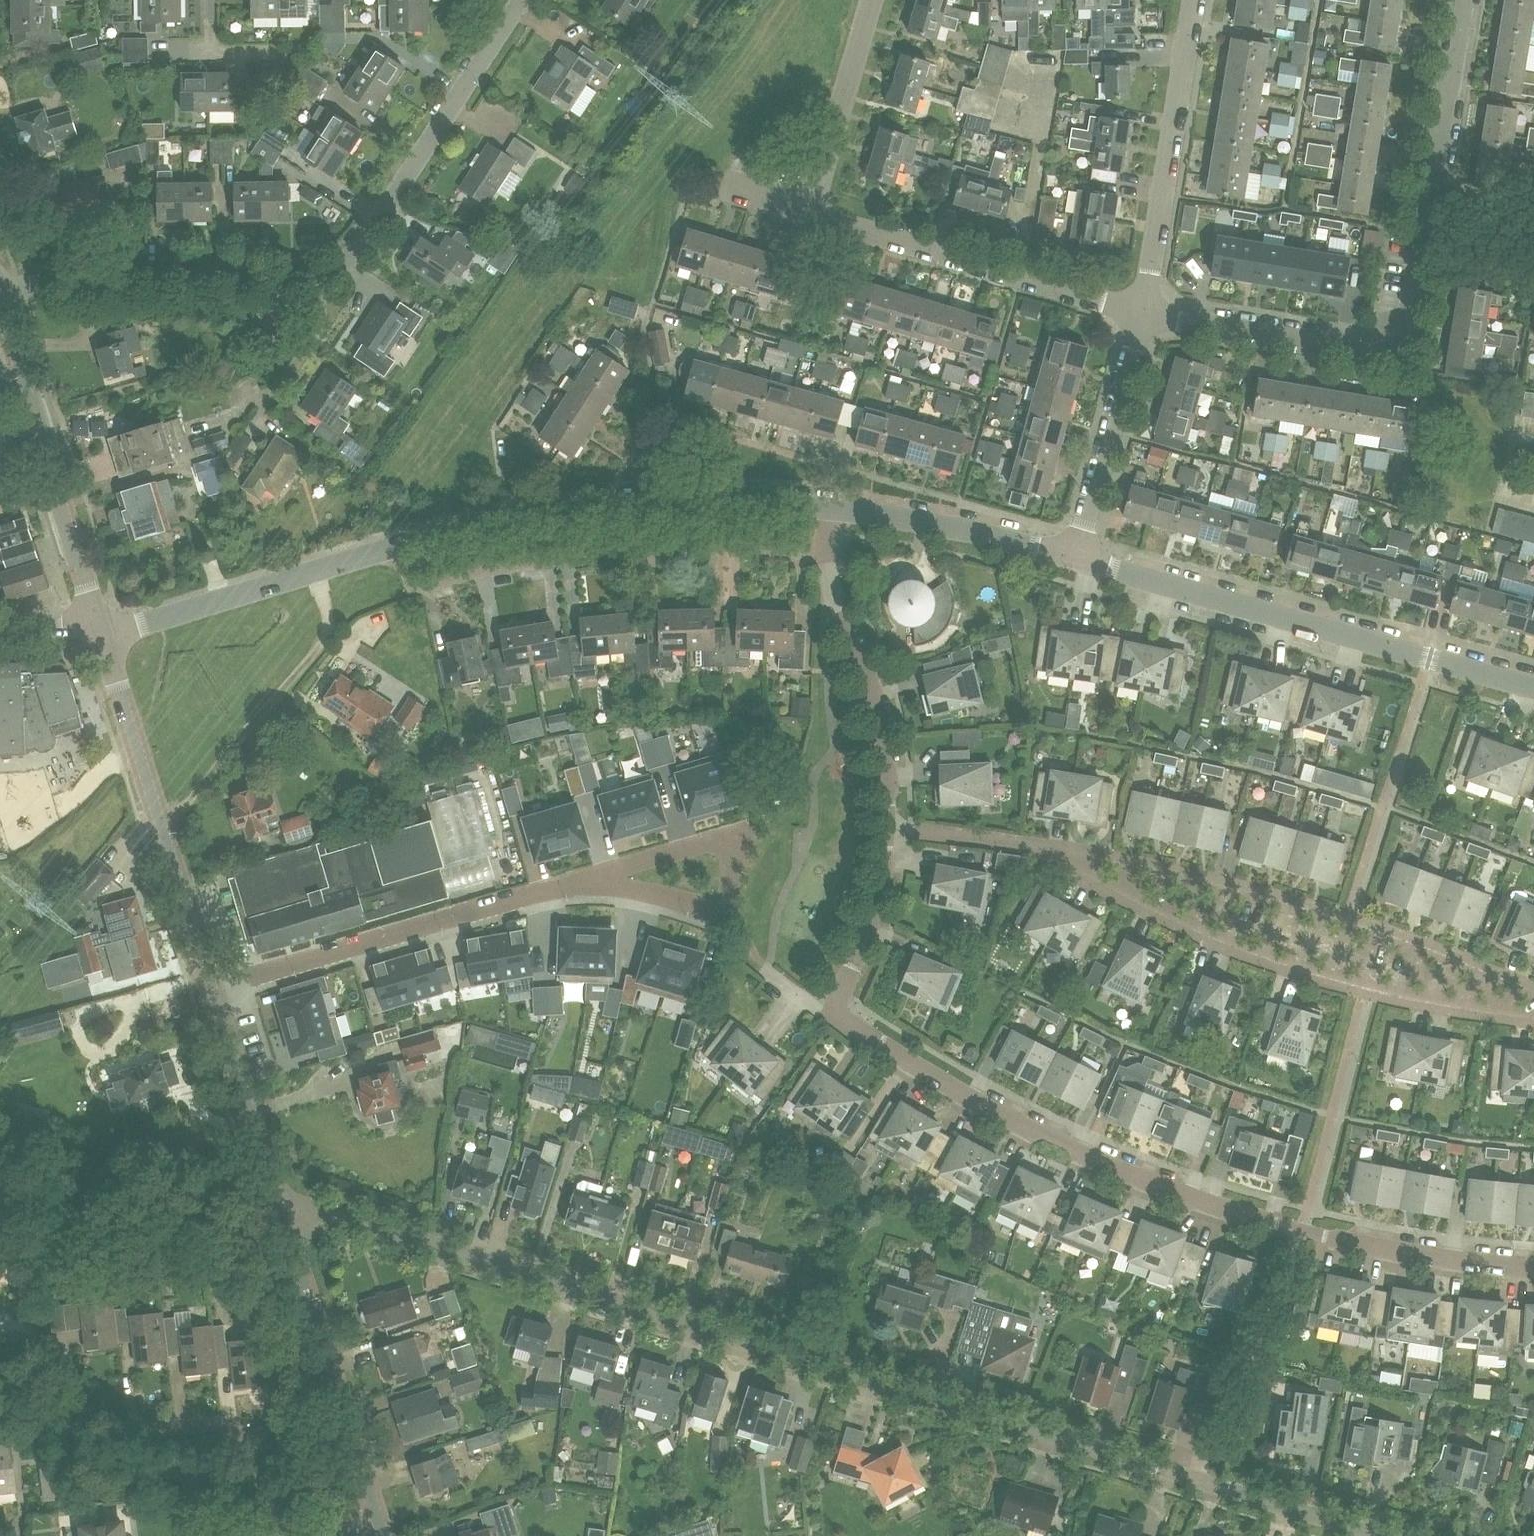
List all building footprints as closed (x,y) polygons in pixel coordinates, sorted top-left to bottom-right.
[(183,0),(145,0),(145,21),(142,21),(142,33),(159,33),(159,22),(183,22),(183,0)] [(281,17),(281,0),(254,0),(254,17),(281,17)] [(281,17),(308,17),(307,0),(281,0),(281,17)] [(605,8),(632,26),(645,6),(651,10),(657,0),(610,0),(605,8)] [(915,8),(958,20),(969,23),(972,12),(947,5),(948,0),(917,0),(915,8)] [(1003,12),(1028,11),(1029,0),(1003,0),(1003,12)] [(1028,11),(1029,11),(1029,20),(1029,36),(1040,36),(1039,11),(1053,11),(1053,0),(1029,0),(1028,11)] [(1077,9),(1090,9),(1090,27),(1090,37),(1104,37),(1104,27),(1104,0),(1077,0),(1077,9)] [(1104,50),(1130,50),(1130,38),(1115,38),(1115,9),(1129,9),(1129,0),(1104,0),(1104,27),(1104,37),(1104,50)] [(1234,24),(1271,30),(1275,4),(1250,0),(1238,0),(1234,24)] [(1292,6),(1314,10),(1316,0),(1293,0),(1292,6)] [(1369,20),(1397,24),(1401,0),(1372,0),(1369,20)] [(1503,16),(1531,21),(1533,5),(1533,0),(1506,0),(1503,16)] [(978,2),(977,2),(977,13),(978,13),(978,25),(991,29),(991,2),(979,2),(978,2)] [(41,43),(57,43),(59,43),(59,41),(61,40),(60,33),(58,32),(58,30),(51,31),(51,5),(14,6),(15,33),(16,32),(16,46),(41,46),(41,43)] [(430,32),(430,5),(394,5),(394,19),(381,19),(381,32),(394,32),(430,32)] [(1312,21),(1314,10),(1292,6),(1290,19),(1307,22),(1308,20),(1312,21)] [(915,8),(908,32),(936,40),(940,27),(955,31),(958,20),(915,8)] [(1503,16),(1499,41),(1527,45),(1531,21),(1503,16)] [(321,20),(322,32),(347,32),(346,19),(321,20)] [(1029,20),(1018,20),(1018,38),(1029,37),(1029,36),(1029,20)] [(1345,30),(1343,40),(1365,44),(1365,45),(1393,50),(1397,24),(1369,20),(1367,33),(1345,30)] [(1066,25),(1054,25),(1054,49),(1054,50),(1066,50),(1067,50),(1067,49),(1066,25)] [(72,50),(98,43),(95,31),(69,38),(72,50)] [(347,44),(347,32),(322,32),(322,44),(347,44)] [(1318,32),(1316,44),(1325,45),(1327,33),(1318,32)] [(1090,37),(1090,50),(1104,50),(1104,37),(1090,37)] [(121,48),(124,48),(124,51),(150,50),(150,38),(124,38),(121,38),(121,48)] [(1232,40),(1228,66),(1264,72),(1268,46),(1232,40)] [(1499,41),(1495,65),(1523,70),(1527,45),(1499,41)] [(988,43),(985,55),(1009,62),(1013,50),(1011,50),(988,43)] [(563,47),(536,88),(568,110),(595,69),(609,78),(616,66),(590,49),(583,60),(563,47)] [(100,48),(69,58),(72,70),(104,60),(100,48)] [(375,48),(360,70),(392,90),(406,68),(375,48)] [(150,63),(150,50),(124,51),(124,63),(150,63)] [(1066,50),(1063,64),(1089,63),(1089,50),(1087,50),(1080,50),(1067,50),(1066,50)] [(1315,50),(1313,63),(1324,65),(1327,52),(1315,50)] [(308,67),(287,53),(280,65),(301,79),(308,67)] [(985,55),(982,65),(1006,73),(1009,62),(985,55)] [(901,57),(894,81),(922,89),(929,65),(901,57)] [(1341,59),(1339,70),(1360,73),(1358,86),(1386,91),(1390,65),(1363,60),(1363,62),(1341,59)] [(102,61),(90,66),(95,79),(107,74),(102,61)] [(1092,62),(1092,75),(1107,75),(1107,98),(1130,98),(1130,67),(1110,67),(1110,62),(1092,62)] [(1280,62),(1278,74),(1296,77),(1299,65),(1280,62)] [(274,75),(295,88),(301,79),(280,65),(274,75)] [(982,66),(978,78),(1002,85),(1006,73),(982,65),(982,66)] [(1491,91),(1518,95),(1519,94),(1533,97),(1533,85),(1521,83),(1523,70),(1495,65),(1491,91)] [(1228,66),(1223,91),(1260,97),(1264,72),(1228,66)] [(329,81),(308,67),(301,79),(322,92),(329,81)] [(360,70),(346,92),(378,112),(392,90),(360,70)] [(184,112),(210,111),(210,73),(184,74),(184,112)] [(249,89),(237,89),(237,73),(210,73),(210,111),(237,111),(237,108),(250,108),(249,89)] [(1278,74),(1276,86),(1294,89),(1299,89),(1301,77),(1296,77),(1278,74)] [(978,78),(975,89),(999,96),(1002,85),(978,78)] [(316,102),(322,92),(301,79),(295,88),(316,102)] [(894,81),(887,105),(914,113),(922,89),(894,81)] [(963,86),(960,98),(995,109),(999,96),(975,89),(963,86)] [(1358,86),(1354,111),(1382,115),(1386,91),(1358,86)] [(1223,91),(1219,115),(1256,121),(1260,97),(1223,91)] [(1307,95),(1306,104),(1314,105),(1314,104),(1339,108),(1341,98),(1316,94),(1315,96),(1307,95)] [(960,98),(956,109),(968,112),(992,120),(995,109),(960,98)] [(1092,108),(1091,112),(1109,115),(1111,107),(1092,104),(1092,108)] [(1314,105),(1312,116),(1337,119),(1339,108),(1314,104),(1314,105)] [(1489,105),(1485,131),(1513,136),(1517,110),(1489,105)] [(319,106),(311,119),(323,126),(317,136),(348,156),(363,134),(332,113),(331,114),(319,106)] [(22,132),(20,132),(23,141),(25,141),(29,157),(58,148),(56,140),(79,133),(72,110),(49,117),(47,108),(18,117),(22,132)] [(1354,111),(1350,135),(1378,140),(1382,115),(1354,111)] [(964,125),(961,137),(963,137),(971,140),(973,132),(986,136),(988,132),(989,132),(992,120),(968,112),(964,125)] [(1272,112),(1270,124),(1288,127),(1293,128),(1295,117),(1290,116),(1290,115),(1272,112)] [(1027,128),(1029,119),(1008,115),(1007,125),(1027,128)] [(1219,115),(1215,140),(1251,146),(1256,121),(1219,115)] [(1072,128),(1070,138),(1098,143),(1126,148),(1130,123),(1090,116),(1088,130),(1072,128)] [(1270,124),(1268,136),(1286,139),(1286,138),(1292,139),(1293,128),(1288,127),(1270,124)] [(881,129),(874,153),(912,164),(927,169),(930,159),(915,155),(919,140),(908,137),(881,129)] [(1485,131),(1481,156),(1509,161),(1513,136),(1485,131)] [(266,132),(259,143),(280,156),(287,146),(266,132)] [(1350,135),(1346,160),(1374,164),(1378,140),(1350,135)] [(317,136),(303,157),(334,177),(348,156),(317,136)] [(488,145),(460,188),(486,204),(514,161),(524,167),(535,151),(514,137),(503,154),(488,145)] [(212,164),(225,164),(225,138),(212,138),(212,164)] [(225,164),(237,164),(237,138),(225,138),(225,164)] [(1070,138),(1069,148),(1096,152),(1094,167),(1122,172),(1126,148),(1098,143),(1070,138)] [(1525,149),(1533,151),(1533,139),(1527,138),(1525,149)] [(161,140),(148,139),(148,165),(162,165),(161,140)] [(1215,140),(1211,165),(1247,171),(1251,146),(1215,140)] [(259,143),(253,153),(273,167),(280,156),(259,143)] [(1308,143),(1306,153),(1331,157),(1333,146),(1308,143)] [(144,161),(139,145),(107,154),(112,171),(144,161)] [(874,153),(866,178),(894,186),(898,171),(909,174),(924,179),(927,169),(912,164),(874,153)] [(1306,153),(1304,164),(1329,168),(1331,157),(1306,153)] [(1481,156),(1477,181),(1504,185),(1504,184),(1525,187),(1527,176),(1506,173),(1509,161),(1481,156)] [(991,173),(980,210),(1004,218),(1012,190),(997,185),(1004,160),(994,157),(989,172),(991,173)] [(1346,160),(1342,184),(1370,189),(1374,164),(1346,160)] [(1264,163),(1262,174),(1280,177),(1281,166),(1264,163)] [(123,173),(126,184),(155,176),(152,165),(123,173)] [(1211,165),(1207,191),(1243,197),(1247,171),(1211,165)] [(964,175),(955,203),(980,210),(991,173),(989,172),(967,166),(964,175)] [(160,222),(187,222),(187,184),(174,184),(174,171),(160,171),(160,222)] [(1262,174),(1260,186),(1278,189),(1280,177),(1262,174)] [(573,176),(564,189),(577,198),(586,185),(573,176)] [(237,220),(264,220),(263,183),(237,183),(237,220)] [(290,183),(263,183),(264,220),(290,220),(290,183)] [(213,184),(187,184),(187,222),(213,222),(213,184)] [(1318,194),(1316,206),(1338,209),(1337,210),(1366,214),(1370,189),(1342,184),(1339,198),(1318,194)] [(1017,186),(1015,199),(1024,200),(1026,188),(1017,186)] [(1077,189),(1074,214),(1087,216),(1114,221),(1118,196),(1091,191),(1077,189)] [(1042,197),(1041,208),(1057,210),(1058,200),(1042,197)] [(1185,206),(1183,221),(1195,223),(1198,208),(1185,206)] [(1041,208),(1037,228),(1053,231),(1057,210),(1041,208)] [(1234,209),(1233,218),(1245,220),(1246,211),(1234,209)] [(1246,211),(1245,220),(1257,222),(1258,213),(1246,211)] [(1282,211),(1280,223),(1288,224),(1289,221),(1290,213),(1282,211)] [(1290,213),(1289,221),(1301,223),(1302,214),(1290,213)] [(1074,214),(1070,239),(1083,240),(1083,241),(1110,246),(1114,221),(1087,216),(1074,214)] [(1322,217),(1320,226),(1332,228),(1333,219),(1322,217)] [(1333,219),(1332,228),(1344,230),(1345,221),(1333,219)] [(1366,226),(1362,250),(1378,253),(1382,229),(1366,226)] [(688,229),(677,266),(703,273),(708,258),(714,237),(688,229)] [(1220,232),(1213,274),(1235,278),(1241,241),(1242,236),(1220,232)] [(422,239),(406,262),(440,285),(451,270),(461,276),(475,255),(447,237),(438,250),(422,239)] [(708,258),(703,273),(727,281),(734,258),(738,244),(714,237),(708,258)] [(502,239),(492,254),(511,266),(520,251),(502,239)] [(1241,241),(1235,278),(1257,282),(1263,244),(1241,241)] [(734,258),(727,281),(752,288),(761,258),(763,252),(738,244),(734,258)] [(1263,244),(1257,282),(1278,285),(1284,248),(1263,244)] [(1306,252),(1300,289),(1321,292),(1328,250),(1307,246),(1306,252)] [(1284,248),(1278,285),(1300,289),(1306,252),(1284,248)] [(1328,250),(1321,292),(1343,296),(1350,254),(1328,250)] [(761,258),(752,288),(776,296),(788,259),(763,252),(761,258)] [(850,278),(839,314),(864,322),(875,285),(850,278)] [(875,285),(864,322),(888,329),(899,292),(875,285)] [(687,286),(682,302),(693,305),(698,289),(687,286)] [(1460,288),(1455,314),(1486,319),(1489,305),(1505,307),(1507,296),(1460,288)] [(698,289),(693,305),(703,308),(704,308),(709,292),(698,289)] [(899,292),(888,329),(912,337),(923,300),(899,292)] [(731,316),(743,319),(747,304),(736,300),(731,316)] [(923,300),(912,337),(936,344),(947,307),(923,300)] [(363,343),(354,357),(384,377),(394,362),(384,355),(401,331),(409,337),(423,317),(401,302),(393,313),(379,303),(355,338),(363,343)] [(747,304),(743,319),(743,320),(752,322),(757,306),(747,304)] [(947,307),(936,344),(961,351),(972,314),(947,307)] [(972,314),(961,351),(986,359),(997,322),(972,314)] [(1455,314),(1451,339),(1482,344),(1484,331),(1486,319),(1455,314)] [(110,346),(99,350),(107,377),(134,368),(130,353),(133,352),(126,328),(107,334),(110,346)] [(665,329),(649,332),(654,365),(671,362),(665,329)] [(1484,331),(1482,344),(1498,347),(1514,349),(1516,350),(1518,337),(1484,331)] [(1010,332),(1005,352),(1012,355),(1015,344),(1018,334),(1010,332)] [(718,333),(714,349),(725,352),(729,336),(719,333),(718,333)] [(844,350),(842,356),(853,359),(855,353),(860,336),(849,333),(844,350)] [(729,336),(725,352),(736,355),(740,339),(730,336),(729,336)] [(860,336),(855,353),(865,356),(870,340),(860,336)] [(1051,338),(1044,363),(1081,373),(1088,349),(1051,338)] [(1451,339),(1446,365),(1477,370),(1482,344),(1451,339)] [(571,364),(577,355),(563,345),(563,346),(555,341),(549,350),(556,355),(571,364)] [(1015,344),(1012,355),(1029,359),(1032,348),(1015,344)] [(768,347),(763,363),(774,366),(778,350),(768,347)] [(1498,347),(1496,357),(1513,360),(1514,349),(1498,347)] [(897,348),(893,365),(903,368),(908,351),(897,348)] [(778,350),(774,366),(784,369),(789,352),(778,350)] [(597,351),(583,372),(616,393),(630,372),(597,351)] [(908,351),(903,368),(913,371),(918,354),(908,351)] [(565,373),(571,364),(556,355),(551,363),(565,373)] [(1012,355),(1010,365),(1026,370),(1029,359),(1012,355)] [(1177,358),(1170,383),(1200,391),(1204,377),(1219,381),(1222,371),(1177,358)] [(681,364),(679,372),(683,380),(689,382),(684,399),(710,406),(721,367),(695,360),(695,361),(689,359),(681,364)] [(816,360),(811,377),(822,380),(827,363),(817,360),(816,360)] [(827,363),(822,380),(831,382),(833,383),(838,366),(827,363)] [(945,363),(941,379),(952,382),(956,366),(945,363)] [(1044,363),(1037,387),(1074,397),(1081,373),(1044,363)] [(956,366),(952,382),(963,385),(967,369),(956,366)] [(721,367),(710,406),(734,412),(744,374),(721,367)] [(352,424),(340,416),(357,388),(329,370),(305,408),(329,423),(326,426),(342,438),(352,424)] [(583,372),(569,394),(602,415),(616,393),(583,372)] [(744,374),(734,412),(759,419),(770,381),(744,374)] [(1503,384),(1503,386),(1514,388),(1515,386),(1516,377),(1505,375),(1503,384)] [(1260,380),(1254,416),(1280,420),(1286,384),(1260,380)] [(770,381),(759,419),(784,426),(794,387),(770,381)] [(889,381),(885,397),(896,400),(900,384),(889,381)] [(1170,383),(1163,407),(1193,416),(1200,391),(1170,383)] [(900,384),(896,400),(906,403),(911,387),(900,384)] [(1286,384),(1280,420),(1305,424),(1311,388),(1286,384)] [(794,387),(784,426),(808,432),(818,394),(794,387)] [(1037,387),(1030,411),(1068,422),(1074,397),(1037,387)] [(535,388),(529,398),(543,407),(549,397),(535,388)] [(1311,388),(1305,424),(1330,428),(1336,392),(1311,388)] [(999,401),(999,403),(1015,407),(1018,397),(1002,392),(1002,393),(999,401)] [(1336,392),(1330,428),(1355,432),(1361,396),(1336,392)] [(1522,416),(1533,418),(1533,415),(1533,395),(1525,393),(1522,416)] [(569,394),(556,415),(588,436),(602,415),(569,394)] [(818,394),(808,432),(833,439),(843,401),(827,396),(818,394)] [(939,394),(934,411),(945,414),(950,398),(939,394)] [(1361,396),(1355,432),(1380,436),(1385,400),(1361,396)] [(529,398),(523,406),(537,416),(543,407),(529,398)] [(950,398),(945,414),(955,417),(959,400),(950,398)] [(1385,400),(1380,436),(1406,441),(1412,404),(1385,400)] [(999,403),(996,413),(1012,418),(1015,407),(999,403)] [(867,407),(856,445),(881,453),(892,415),(867,407)] [(1186,441),(1190,427),(1193,416),(1163,407),(1156,432),(1186,441)] [(1211,410),(1208,420),(1225,425),(1228,414),(1211,410)] [(1030,411),(1023,436),(1061,446),(1068,422),(1030,411)] [(574,457),(588,436),(556,415),(542,436),(574,457)] [(892,415),(881,453),(906,460),(916,422),(892,415)] [(1193,416),(1190,427),(1205,431),(1222,435),(1225,425),(1208,420),(1193,416)] [(114,438),(126,476),(175,461),(171,451),(181,448),(173,421),(114,438)] [(916,422),(906,460),(931,467),(941,429),(916,422)] [(1225,425),(1222,435),(1236,439),(1238,428),(1225,425)] [(941,429),(931,467),(955,474),(966,436),(941,429)] [(226,430),(193,441),(198,457),(231,446),(226,430)] [(1265,432),(1263,451),(1275,453),(1278,434),(1265,432)] [(1275,453),(1273,465),(1280,466),(1281,454),(1286,455),(1289,436),(1278,434),(1275,453)] [(278,436),(251,477),(244,487),(261,499),(268,489),(279,496),(306,455),(278,436)] [(1023,436),(1016,460),(1054,471),(1061,446),(1023,436)] [(346,439),(339,451),(362,468),(370,455),(346,439)] [(1316,440),(1313,459),(1324,461),(1328,442),(1316,440)] [(988,441),(985,452),(1001,456),(1004,446),(988,441)] [(1328,442),(1324,461),(1335,463),(1336,463),(1339,444),(1328,442)] [(1147,463),(1165,467),(1169,451),(1151,447),(1147,463)] [(1366,449),(1363,467),(1374,469),(1377,451),(1366,449)] [(1377,451),(1374,469),(1387,471),(1390,453),(1377,451)] [(985,452),(982,462),(998,467),(1001,456),(985,452)] [(223,455),(201,463),(207,478),(210,486),(220,482),(218,474),(228,471),(223,455)] [(1016,460),(1009,486),(1047,496),(1054,471),(1016,460)] [(1335,463),(1324,461),(1321,482),(1332,484),(1335,463)] [(1180,465),(1175,482),(1186,485),(1191,468),(1180,465)] [(1191,468),(1186,485),(1196,489),(1201,471),(1191,468)] [(1243,470),(1240,482),(1250,485),(1254,473),(1254,472),(1244,469),(1243,470)] [(1137,470),(1123,516),(1148,523),(1156,493),(1143,490),(1148,473),(1137,470)] [(111,511),(111,516),(115,528),(119,531),(130,527),(134,541),(172,529),(167,513),(179,509),(170,479),(120,494),(124,507),(111,511)] [(1229,479),(1225,496),(1235,499),(1240,482),(1229,479)] [(1240,482),(1235,499),(1246,502),(1250,485),(1240,482)] [(1156,493),(1148,523),(1173,530),(1182,500),(1156,493)] [(1182,500),(1173,530),(1198,537),(1206,507),(1182,500)] [(1206,507),(1198,537),(1223,544),(1231,514),(1206,507)] [(1255,521),(1247,551),(1271,558),(1285,511),(1274,508),(1269,525),(1255,521)] [(1499,508),(1493,531),(1505,535),(1511,511),(1499,508)] [(1511,511),(1505,535),(1516,538),(1523,515),(1511,511)] [(1231,514),(1223,544),(1247,551),(1255,521),(1231,514)] [(1342,515),(1337,532),(1349,535),(1353,518),(1342,515)] [(1516,538),(1522,540),(1528,541),(1533,519),(1533,518),(1523,515),(1516,538)] [(32,540),(25,518),(0,526),(0,550),(32,540)] [(1344,550),(1336,581),(1360,587),(1371,548),(1358,542),(1359,538),(1364,521),(1353,518),(1349,535),(1344,550)] [(1299,520),(1285,566),(1311,573),(1319,543),(1306,539),(1310,523),(1299,520)] [(1371,548),(1360,587),(1384,594),(1393,563),(1397,548),(1402,532),(1391,529),(1387,546),(1386,549),(1371,548)] [(1402,532),(1397,548),(1408,551),(1412,535),(1402,532)] [(9,595),(10,601),(48,589),(39,562),(33,543),(32,540),(0,550),(0,598),(9,595)] [(1319,543),(1311,573),(1336,581),(1344,550),(1319,543)] [(1418,570),(1409,601),(1434,608),(1447,561),(1436,558),(1432,574),(1418,570)] [(1506,560),(1501,577),(1512,581),(1517,563),(1506,560)] [(1393,563),(1384,594),(1409,601),(1418,570),(1393,563)] [(1517,563),(1512,581),(1522,584),(1528,566),(1517,563)] [(1462,565),(1449,612),(1474,619),(1483,588),(1469,585),(1473,568),(1462,565)] [(951,584),(947,579),(940,586),(930,592),(928,589),(924,587),(921,585),(917,583),(913,583),(909,583),(905,584),(901,586),(898,589),(895,592),(893,595),(892,599),(891,603),(892,607),(892,611),(894,615),(896,618),(899,621),(903,623),(906,625),(910,625),(914,626),(915,647),(921,646),(927,644),(933,642),(938,638),(943,634),(947,630),(950,624),(952,619),(954,613),(955,607),(955,601),(954,596),(953,590),(951,584)] [(1483,588),(1474,619),(1499,626),(1508,596),(1483,588)] [(1508,596),(1499,626),(1524,633),(1532,602),(1508,596)] [(1524,633),(1533,636),(1533,603),(1532,602),(1524,633)] [(675,668),(675,649),(689,648),(687,611),(661,612),(662,640),(650,641),(650,644),(652,669),(675,668)] [(715,611),(687,611),(689,648),(697,648),(697,664),(703,664),(703,667),(728,666),(728,638),(716,638),(715,611)] [(751,648),(767,649),(769,612),(740,611),(739,638),(728,638),(728,666),(750,667),(751,648)] [(797,614),(769,612),(767,649),(781,649),(780,668),(805,669),(807,642),(796,642),(797,614)] [(1010,615),(1013,632),(1026,630),(1023,612),(1010,615)] [(635,614),(609,616),(613,654),(626,653),(628,664),(639,663),(640,672),(652,672),(652,669),(650,644),(637,645),(635,614)] [(585,649),(573,651),(576,674),(577,678),(599,676),(598,655),(613,654),(609,616),(582,618),(585,649)] [(555,623),(529,627),(535,663),(552,660),(555,678),(576,674),(573,651),(572,646),(559,648),(555,623)] [(1050,670),(1049,673),(1074,677),(1080,635),(1062,633),(1062,629),(1044,626),(1038,669),(1050,670)] [(507,657),(495,659),(501,687),(523,683),(521,665),(535,663),(529,627),(503,631),(507,657)] [(1098,680),(1099,678),(1109,679),(1116,637),(1099,634),(1098,638),(1080,635),(1074,677),(1098,680)] [(997,638),(999,650),(1012,647),(1009,635),(997,638)] [(455,663),(443,665),(448,688),(483,681),(482,676),(486,675),(478,637),(451,642),(455,663)] [(1134,640),(1116,637),(1109,679),(1120,681),(1119,684),(1143,689),(1152,647),(1134,644),(1134,640)] [(951,653),(954,663),(973,657),(970,644),(951,653)] [(1170,651),(1152,647),(1143,689),(1168,694),(1168,691),(1180,693),(1188,651),(1170,648),(1170,651)] [(1235,661),(1225,703),(1236,706),(1236,709),(1260,714),(1269,673),(1252,669),(1252,666),(1235,661)] [(0,665),(0,756),(28,755),(28,754),(30,754),(37,747),(40,750),(45,751),(49,750),(53,748),(55,745),(57,741),(56,736),(86,727),(68,672),(67,672),(65,669),(62,667),(58,666),(55,668),(52,671),(51,674),(36,675),(31,664),(0,665)] [(981,702),(972,664),(925,675),(930,693),(924,694),(929,715),(981,702)] [(1285,717),(1295,720),(1306,679),(1288,674),(1287,677),(1269,673),(1260,714),(1284,720),(1285,717)] [(343,676),(334,689),(325,703),(345,716),(342,720),(372,740),(395,705),(372,689),(369,693),(343,676)] [(1305,723),(1304,725),(1328,733),(1340,693),(1340,692),(1322,687),(1323,683),(1306,679),(1295,720),(1305,723)] [(1340,692),(1340,693),(1328,733),(1352,740),(1353,737),(1364,740),(1376,699),(1359,694),(1358,697),(1340,692)] [(430,709),(427,707),(427,706),(411,696),(396,719),(412,731),(421,716),(424,718),(430,709)] [(793,697),(792,715),(809,718),(810,698),(793,697)] [(1068,712),(1066,728),(1079,730),(1082,714),(1068,712)] [(1470,779),(1493,787),(1507,747),(1490,741),(1491,738),(1474,731),(1459,772),(1471,776),(1470,779)] [(286,750),(266,733),(256,746),(276,763),(286,750)] [(668,735),(654,739),(656,745),(662,766),(676,761),(670,740),(668,735)] [(1192,745),(1201,753),(1211,744),(1200,735),(1192,745)] [(654,739),(640,743),(642,749),(648,770),(662,766),(656,745),(654,739)] [(725,752),(702,759),(704,768),(717,811),(733,806),(732,803),(741,800),(737,789),(739,788),(736,779),(749,775),(740,747),(725,752)] [(1527,796),(1533,778),(1533,753),(1525,750),(1524,753),(1507,747),(1493,787),(1516,795),(1517,792),(1527,796)] [(1247,765),(1261,769),(1265,753),(1251,750),(1247,765)] [(1156,753),(1154,762),(1165,764),(1167,755),(1156,753)] [(1176,767),(1178,757),(1167,755),(1165,764),(1176,767)] [(1297,759),(1286,756),(1281,773),(1292,776),(1297,759)] [(376,758),(368,770),(383,780),(391,767),(376,758)] [(677,766),(677,768),(679,775),(684,791),(683,792),(686,804),(688,803),(691,815),(699,812),(700,814),(700,815),(717,811),(704,768),(702,759),(677,766)] [(579,767),(587,794),(601,790),(593,763),(579,767)] [(937,804),(991,802),(989,763),(942,765),(943,783),(937,783),(937,804)] [(1203,763),(1201,772),(1212,774),(1214,765),(1203,763)] [(1223,777),(1225,768),(1214,765),(1212,774),(1223,777)] [(565,771),(573,798),(587,794),(579,767),(565,771)] [(1312,782),(1341,791),(1345,775),(1316,767),(1312,782)] [(1071,816),(1078,775),(1054,771),(1053,774),(1042,772),(1035,814),(1053,817),(1053,813),(1071,816)] [(649,774),(625,781),(627,790),(640,833),(656,828),(656,827),(656,825),(664,823),(661,811),(662,811),(658,799),(657,799),(652,783),(650,775),(650,773),(649,774)] [(1102,782),(1103,779),(1078,775),(1071,816),(1090,819),(1089,823),(1107,826),(1114,784),(1102,782)] [(241,809),(233,811),(239,829),(245,827),(249,839),(270,832),(268,825),(279,821),(271,795),(267,781),(256,785),(252,782),(245,785),(240,788),(242,794),(236,795),(241,809)] [(1276,781),(1273,789),(1284,793),(1287,784),(1276,781)] [(1295,796),(1298,787),(1287,784),(1284,793),(1295,796)] [(517,785),(503,789),(510,816),(525,812),(517,785)] [(262,953),(451,899),(442,870),(447,868),(446,866),(497,851),(479,789),(429,803),(434,819),(433,821),(373,839),(374,841),(330,854),(326,843),(242,866),(238,876),(250,919),(252,919),(262,953)] [(424,789),(403,795),(407,810),(428,804),(424,789)] [(627,790),(603,798),(607,814),(606,814),(610,826),(611,826),(614,837),(623,835),(623,837),(623,838),(640,833),(627,790)] [(1127,829),(1151,835),(1159,796),(1135,791),(1127,829)] [(1322,794),(1320,803),(1331,806),(1333,797),(1322,794)] [(1151,835),(1174,840),(1183,801),(1159,796),(1151,835)] [(1341,809),(1344,800),(1333,797),(1331,806),(1341,809)] [(1174,840),(1197,845),(1206,806),(1183,801),(1174,840)] [(563,856),(580,851),(579,849),(579,848),(587,845),(584,834),(585,833),(582,821),(580,822),(576,806),(551,813),(563,856)] [(1222,850),(1230,812),(1206,806),(1197,845),(1222,850)] [(546,859),(547,860),(563,856),(551,813),(526,820),(530,836),(529,837),(533,849),(534,848),(537,860),(546,857),(546,859)] [(290,844),(313,836),(307,815),(284,822),(290,844)] [(1241,855),(1265,862),(1276,824),(1252,817),(1241,855)] [(1474,823),(1470,834),(1476,836),(1480,825),(1474,823)] [(1265,862),(1288,869),(1299,831),(1276,824),(1265,862)] [(1488,841),(1493,830),(1480,825),(1476,836),(1488,841)] [(1425,826),(1421,835),(1432,839),(1435,830),(1425,826)] [(1443,843),(1446,834),(1435,830),(1432,839),(1443,843)] [(1288,869),(1311,875),(1322,837),(1299,831),(1288,869)] [(1311,875),(1335,882),(1346,844),(1322,837),(1311,875)] [(1511,837),(1507,847),(1517,851),(1521,841),(1511,837)] [(1470,843),(1467,852),(1478,855),(1481,847),(1470,843)] [(1488,859),(1491,851),(1481,847),(1478,855),(1488,859)] [(998,852),(995,868),(1014,872),(1022,855),(998,852)] [(116,875),(97,858),(74,884),(76,885),(69,893),(84,906),(91,899),(93,901),(116,875)] [(1385,898),(1408,907),(1421,869),(1399,861),(1385,898)] [(978,912),(985,874),(939,865),(935,883),(929,882),(925,902),(978,912)] [(1408,907),(1430,915),(1444,878),(1421,869),(1408,907)] [(1430,915),(1453,923),(1467,886),(1444,878),(1430,915)] [(1027,931),(1048,943),(1069,907),(1053,897),(1055,894),(1039,885),(1018,922),(1028,928),(1027,931)] [(1490,895),(1467,886),(1453,923),(1476,932),(1490,895)] [(101,931),(94,933),(98,946),(106,944),(106,943),(115,941),(149,932),(139,896),(105,906),(106,911),(112,932),(102,935),(101,931)] [(1528,950),(1533,936),(1533,907),(1522,902),(1521,904),(1510,900),(1493,939),(1510,946),(1511,943),(1528,950)] [(1048,943),(1070,955),(1071,953),(1081,959),(1103,922),(1087,913),(1085,916),(1069,907),(1048,943)] [(561,971),(560,981),(586,982),(587,973),(589,928),(572,927),(572,929),(572,931),(563,930),(562,942),(561,942),(560,955),(562,955),(561,971)] [(587,973),(586,982),(610,983),(612,984),(613,974),(614,957),(615,957),(615,944),(614,944),(615,932),(606,932),(606,930),(606,929),(589,928),(587,973)] [(507,937),(496,939),(503,981),(533,976),(525,930),(506,933),(507,937)] [(115,941),(106,943),(108,949),(117,981),(124,979),(159,969),(149,932),(115,941)] [(94,933),(76,937),(80,952),(96,947),(96,946),(98,946),(94,933)] [(503,981),(496,939),(492,940),(485,941),(484,937),(465,940),(469,961),(456,963),(461,988),(503,981)] [(624,990),(621,1002),(633,1006),(637,993),(638,989),(663,996),(665,987),(678,945),(662,940),(661,941),(661,943),(652,940),(649,952),(648,951),(644,963),(645,964),(641,978),(627,974),(624,990)] [(1165,951),(1146,942),(1143,948),(1127,940),(1107,983),(1142,999),(1165,951)] [(665,987),(663,996),(688,1004),(690,995),(695,979),(696,979),(700,967),(699,967),(702,955),(694,953),(694,951),(695,950),(678,945),(665,987)] [(96,947),(80,952),(87,976),(103,971),(97,951),(96,947)] [(406,960),(402,961),(414,1002),(455,990),(448,966),(436,969),(430,949),(412,954),(413,958),(406,960)] [(41,965),(48,988),(83,977),(75,954),(41,965)] [(946,1008),(960,972),(916,954),(909,971),(904,968),(896,988),(946,1008)] [(414,1002),(402,961),(398,962),(391,965),(390,961),(372,966),(378,986),(366,990),(373,1014),(414,1002)] [(1087,982),(1098,987),(1108,967),(1097,961),(1087,982)] [(284,1030),(327,1018),(319,993),(329,990),(324,976),(298,984),(302,996),(291,1000),(291,1001),(280,1004),(282,1013),(279,1014),(284,1030)] [(1188,1021),(1224,1035),(1244,985),(1224,977),(1222,983),(1205,976),(1188,1021)] [(1068,982),(1058,985),(1062,998),(1072,996),(1068,982)] [(549,1015),(564,1014),(562,986),(548,987),(549,1015)] [(549,1015),(548,987),(533,988),(535,1016),(549,1015)] [(603,1014),(618,1017),(621,1002),(624,990),(609,987),(603,1014)] [(1047,1019),(1051,1010),(1041,1005),(1036,1014),(1047,1019)] [(1307,1062),(1322,1011),(1303,1005),(1301,1010),(1283,1005),(1269,1050),(1307,1062)] [(4,1025),(8,1041),(64,1026),(59,1010),(4,1025)] [(1051,1010),(1047,1019),(1057,1024),(1061,1015),(1051,1010)] [(334,1042),(327,1018),(284,1030),(289,1047),(292,1046),(294,1054),(306,1051),(306,1052),(317,1049),(321,1062),(347,1054),(343,1040),(334,1042)] [(683,1019),(675,1045),(690,1050),(697,1023),(683,1019)] [(714,1063),(733,1078),(759,1045),(745,1034),(747,1031),(732,1020),(706,1054),(716,1061),(714,1063)] [(465,1042),(493,1050),(499,1031),(470,1023),(465,1042)] [(1090,1041),(1094,1032),(1084,1027),(1080,1036),(1090,1041)] [(73,1028),(21,1043),(26,1063),(79,1048),(73,1028)] [(442,1051),(435,1028),(401,1038),(411,1072),(429,1068),(426,1055),(442,1051)] [(1396,1076),(1420,1080),(1428,1039),(1410,1035),(1411,1032),(1393,1028),(1385,1070),(1396,1073),(1396,1076)] [(1037,1041),(1015,1030),(998,1064),(1020,1075),(1037,1041)] [(374,1033),(377,1045),(386,1043),(382,1031),(374,1033)] [(1094,1032),(1090,1041),(1100,1046),(1105,1037),(1094,1032)] [(1447,1039),(1446,1042),(1428,1039),(1420,1080),(1444,1085),(1445,1082),(1457,1084),(1465,1042),(1447,1039)] [(1020,1075),(1041,1086),(1058,1052),(1037,1041),(1020,1075)] [(1108,1052),(1116,1056),(1121,1046),(1111,1041),(1107,1048),(1108,1052)] [(764,1098),(790,1065),(776,1053),(774,1056),(759,1045),(733,1078),(753,1094),(755,1091),(764,1098)] [(1496,1046),(1492,1089),(1504,1090),(1504,1093),(1503,1101),(1526,1103),(1526,1095),(1528,1095),(1532,1054),(1514,1052),(1514,1048),(1496,1046)] [(1041,1086),(1062,1096),(1079,1063),(1058,1052),(1041,1086)] [(1153,1069),(1156,1060),(1145,1056),(1142,1065),(1153,1069)] [(121,1073),(113,1075),(117,1089),(126,1087),(130,1102),(171,1091),(170,1087),(181,1084),(174,1060),(163,1064),(162,1060),(121,1072),(121,1073)] [(1156,1060),(1153,1069),(1164,1074),(1167,1065),(1156,1060)] [(363,1095),(359,1096),(363,1109),(368,1108),(369,1112),(377,1110),(381,1123),(395,1119),(392,1106),(400,1104),(396,1089),(398,1088),(394,1073),(399,1071),(397,1061),(383,1065),(385,1074),(365,1079),(368,1089),(362,1090),(363,1095)] [(813,1061),(789,1097),(790,1097),(798,1102),(793,1110),(811,1130),(818,1120),(842,1085),(827,1075),(826,1075),(828,1072),(814,1062),(813,1061)] [(1101,1074),(1079,1063),(1062,1096),(1084,1108),(1101,1074)] [(1107,1118),(1130,1127),(1144,1092),(1142,1091),(1147,1079),(1124,1070),(1123,1074),(1116,1071),(1100,1111),(1109,1114),(1107,1118)] [(1197,1087),(1201,1077),(1190,1073),(1186,1082),(1197,1087)] [(533,1074),(530,1083),(537,1085),(544,1087),(547,1075),(533,1074)] [(575,1076),(571,1094),(586,1097),(589,1080),(575,1076)] [(1201,1077),(1197,1087),(1208,1091),(1212,1082),(1201,1077)] [(537,1085),(533,1098),(563,1107),(567,1094),(544,1087),(537,1085)] [(818,1120),(811,1130),(835,1139),(839,1134),(840,1131),(841,1132),(850,1138),(874,1102),(860,1093),(859,1092),(857,1095),(843,1085),(842,1085),(818,1120)] [(464,1092),(459,1115),(486,1122),(491,1099),(464,1092)] [(1166,1101),(1144,1092),(1130,1127),(1153,1136),(1166,1101)] [(1264,1099),(1261,1109),(1273,1113),(1276,1103),(1264,1099)] [(874,1129),(869,1137),(877,1142),(874,1148),(895,1160),(902,1149),(923,1114),(903,1102),(901,1107),(891,1101),(874,1129)] [(1153,1136),(1175,1145),(1189,1110),(1166,1101),(1153,1136)] [(584,1144),(591,1120),(594,1106),(582,1103),(577,1116),(570,1139),(584,1144)] [(670,1124),(684,1128),(689,1113),(674,1109),(670,1124)] [(1212,1119),(1189,1110),(1175,1145),(1198,1154),(1212,1119)] [(1412,1114),(1401,1112),(1399,1123),(1410,1125),(1412,1114)] [(902,1149),(895,1160),(913,1171),(916,1165),(928,1172),(933,1163),(939,1154),(948,1136),(938,1131),(942,1125),(923,1114),(902,1149)] [(1230,1115),(1223,1137),(1238,1142),(1231,1165),(1254,1173),(1265,1137),(1254,1133),(1257,1124),(1230,1115)] [(1452,1133),(1464,1135),(1466,1122),(1454,1120),(1452,1133)] [(728,1138),(740,1142),(745,1126),(733,1122),(728,1138)] [(668,1126),(663,1142),(677,1147),(682,1130),(668,1126)] [(1378,1130),(1377,1139),(1388,1141),(1390,1132),(1378,1130)] [(1399,1143),(1401,1134),(1390,1132),(1388,1141),(1399,1143)] [(1291,1134),(1288,1144),(1265,1137),(1254,1173),(1278,1180),(1287,1151),(1299,1155),(1304,1138),(1291,1134)] [(481,1170),(472,1199),(477,1200),(477,1204),(483,1206),(486,1203),(489,1204),(498,1176),(501,1177),(512,1143),(492,1136),(488,1147),(493,1148),(490,1158),(486,1171),(481,1170)] [(933,1163),(928,1172),(937,1177),(934,1182),(956,1194),(962,1183),(981,1146),(961,1136),(958,1142),(948,1136),(939,1154),(933,1163)] [(1425,1139),(1424,1148),(1435,1150),(1437,1141),(1425,1139)] [(527,1160),(513,1206),(541,1214),(562,1146),(546,1141),(539,1164),(527,1160)] [(1447,1152),(1448,1143),(1437,1141),(1435,1150),(1447,1152)] [(727,1144),(722,1160),(733,1163),(738,1147),(727,1144)] [(962,1183),(956,1194),(976,1204),(982,1193),(983,1190),(994,1196),(999,1186),(1008,1168),(998,1163),(1001,1157),(981,1146),(962,1183)] [(1487,1148),(1486,1157),(1498,1159),(1499,1149),(1487,1148)] [(1509,1160),(1510,1150),(1499,1149),(1498,1159),(1509,1160)] [(463,1164),(454,1193),(460,1195),(460,1199),(467,1201),(470,1198),(472,1199),(481,1170),(486,1171),(490,1158),(485,1156),(477,1153),(467,1150),(463,1164)] [(856,1159),(841,1150),(829,1169),(843,1178),(856,1159)] [(635,1185),(649,1190),(657,1164),(656,1164),(659,1154),(648,1152),(646,1161),(642,1160),(635,1185)] [(1352,1199),(1377,1204),(1384,1166),(1359,1162),(1352,1199)] [(670,1167),(657,1164),(649,1190),(663,1194),(670,1167)] [(1377,1204),(1400,1208),(1407,1171),(1384,1166),(1377,1204)] [(738,1176),(749,1179),(752,1170),(740,1167),(738,1176)] [(999,1186),(994,1196),(1005,1201),(1004,1204),(999,1214),(1019,1223),(1024,1214),(1041,1177),(1021,1167),(1010,1191),(999,1186)] [(1400,1208),(1423,1212),(1430,1175),(1407,1171),(1400,1208)] [(1455,1180),(1430,1175),(1423,1212),(1448,1217),(1455,1180)] [(1024,1214),(1019,1223),(1038,1232),(1040,1229),(1052,1235),(1056,1225),(1061,1215),(1050,1210),(1061,1186),(1041,1177),(1024,1214)] [(580,1182),(578,1190),(568,1222),(590,1229),(601,1193),(603,1193),(605,1185),(585,1180),(580,1182)] [(1467,1219),(1491,1222),(1495,1182),(1471,1180),(1467,1219)] [(730,1185),(718,1181),(717,1181),(710,1207),(724,1211),(730,1185)] [(1491,1222),(1516,1224),(1519,1184),(1495,1182),(1491,1222)] [(1519,1184),(1516,1224),(1533,1226),(1533,1186),(1519,1184)] [(590,1229),(617,1237),(627,1205),(611,1200),(612,1196),(603,1193),(601,1193),(590,1229)] [(1056,1225),(1052,1235),(1063,1240),(1062,1240),(1062,1242),(1083,1251),(1087,1242),(1103,1204),(1082,1195),(1072,1220),(1061,1215),(1056,1225)] [(654,1211),(645,1245),(656,1248),(655,1249),(671,1253),(681,1218),(666,1214),(668,1206),(658,1203),(655,1212),(654,1211)] [(1087,1242),(1083,1251),(1102,1259),(1106,1250),(1108,1250),(1109,1247),(1120,1252),(1124,1241),(1113,1237),(1123,1213),(1103,1204),(1087,1242)] [(681,1218),(671,1253),(687,1258),(687,1256),(697,1258),(706,1226),(705,1226),(707,1217),(697,1214),(694,1222),(681,1218)] [(1130,1259),(1151,1267),(1165,1228),(1144,1221),(1135,1246),(1124,1241),(1120,1252),(1131,1256),(1130,1259)] [(738,1232),(726,1228),(719,1253),(730,1256),(726,1270),(785,1287),(793,1259),(735,1241),(738,1232)] [(1184,1275),(1195,1245),(1184,1241),(1186,1236),(1165,1228),(1151,1267),(1172,1274),(1169,1282),(1180,1286),(1184,1275)] [(1208,1249),(1195,1245),(1184,1275),(1197,1280),(1208,1249)] [(1205,1301),(1203,1307),(1204,1307),(1205,1305),(1230,1308),(1231,1305),(1243,1309),(1244,1304),(1245,1304),(1258,1258),(1238,1252),(1237,1258),(1219,1252),(1205,1301)] [(886,1282),(876,1313),(904,1321),(903,1324),(921,1330),(930,1301),(950,1308),(951,1304),(963,1308),(970,1284),(935,1274),(933,1281),(918,1277),(914,1291),(886,1282)] [(1341,1331),(1343,1321),(1352,1280),(1330,1276),(1329,1281),(1318,1279),(1308,1324),(1341,1331)] [(1366,1322),(1378,1324),(1384,1292),(1373,1290),(1374,1285),(1352,1280),(1343,1321),(1341,1331),(1362,1336),(1364,1325),(1365,1325),(1366,1322)] [(365,1308),(361,1314),(363,1321),(370,1325),(371,1328),(386,1323),(387,1327),(410,1319),(418,1317),(409,1287),(401,1290),(363,1301),(365,1308)] [(1394,1294),(1384,1292),(1378,1324),(1375,1337),(1410,1342),(1417,1293),(1395,1289),(1394,1294)] [(1444,1335),(1445,1335),(1450,1303),(1439,1302),(1439,1296),(1417,1293),(1410,1342),(1443,1347),(1444,1335)] [(457,1317),(450,1295),(435,1300),(442,1322),(457,1317)] [(114,1298),(65,1304),(68,1329),(88,1327),(90,1349),(119,1345),(119,1342),(117,1342),(114,1308),(115,1308),(114,1298)] [(1457,1340),(1479,1343),(1484,1302),(1461,1299),(1461,1305),(1450,1303),(1445,1335),(1457,1337),(1457,1340)] [(967,1319),(963,1333),(976,1337),(991,1342),(985,1360),(983,1368),(1023,1380),(1035,1340),(1028,1338),(1034,1319),(1001,1309),(986,1304),(973,1300),(967,1319)] [(1290,1323),(1306,1327),(1310,1305),(1295,1302),(1290,1323)] [(1506,1304),(1484,1302),(1479,1343),(1478,1354),(1500,1356),(1500,1353),(1513,1355),(1514,1343),(1516,1311),(1505,1310),(1506,1304)] [(1528,1306),(1528,1312),(1516,1311),(1514,1343),(1526,1344),(1525,1347),(1526,1347),(1525,1358),(1528,1361),(1533,1362),(1533,1307),(1528,1306)] [(128,1307),(115,1308),(114,1308),(117,1342),(119,1342),(136,1340),(139,1362),(169,1359),(169,1355),(168,1355),(163,1318),(164,1318),(163,1311),(129,1315),(128,1307)] [(516,1316),(509,1343),(519,1346),(533,1351),(529,1364),(541,1367),(544,1356),(545,1354),(547,1354),(554,1327),(526,1319),(516,1316)] [(177,1317),(164,1318),(163,1318),(168,1355),(169,1355),(186,1354),(188,1376),(218,1372),(217,1368),(213,1334),(214,1334),(213,1325),(179,1328),(177,1317)] [(227,1333),(214,1334),(213,1334),(217,1368),(228,1367),(229,1371),(235,1370),(237,1388),(267,1384),(262,1337),(228,1341),(227,1333)] [(378,1349),(387,1380),(397,1376),(400,1384),(429,1375),(417,1336),(378,1349)] [(596,1400),(617,1406),(625,1380),(613,1376),(622,1348),(581,1336),(575,1357),(577,1357),(575,1366),(604,1374),(596,1400)] [(1414,1344),(1388,1343),(1388,1358),(1397,1358),(1396,1372),(1414,1372),(1414,1344)] [(1105,1405),(1108,1406),(1115,1381),(1129,1385),(1140,1348),(1126,1344),(1119,1368),(1087,1358),(1075,1396),(1091,1401),(1092,1405),(1102,1408),(1105,1405)] [(461,1371),(473,1366),(465,1345),(453,1349),(461,1371)] [(1421,1345),(1418,1360),(1446,1365),(1449,1349),(1421,1345)] [(624,1374),(633,1376),(637,1359),(628,1357),(624,1374)] [(680,1392),(673,1390),(668,1389),(675,1368),(644,1358),(638,1380),(633,1395),(637,1396),(634,1406),(659,1413),(656,1423),(670,1427),(680,1392)] [(1161,1381),(1149,1419),(1178,1428),(1185,1406),(1190,1403),(1205,1408),(1214,1378),(1181,1367),(1176,1385),(1161,1381)] [(485,1389),(479,1368),(450,1377),(457,1398),(485,1389)] [(730,1381),(705,1374),(697,1402),(698,1402),(695,1415),(718,1422),(730,1381)] [(1343,1381),(1321,1377),(1319,1389),(1340,1393),(1343,1381)] [(1424,1379),(1422,1393),(1426,1394),(1429,1394),(1436,1396),(1438,1381),(1424,1379)] [(523,1391),(521,1408),(533,1409),(536,1409),(536,1405),(559,1407),(561,1382),(538,1380),(537,1380),(536,1380),(535,1392),(524,1391),(523,1391)] [(781,1396),(753,1388),(741,1427),(755,1431),(753,1439),(781,1448),(791,1414),(777,1410),(781,1396)] [(449,1409),(442,1410),(436,1391),(395,1404),(407,1441),(448,1428),(446,1423),(453,1421),(449,1409)] [(1277,1450),(1307,1455),(1310,1434),(1322,1436),(1328,1397),(1297,1392),(1295,1405),(1277,1403),(1274,1425),(1281,1426),(1277,1450)] [(1417,1401),(1428,1402),(1429,1394),(1426,1394),(1418,1392),(1417,1401)] [(1516,1406),(1515,1415),(1529,1418),(1530,1409),(1516,1406)] [(1353,1422),(1345,1462),(1373,1467),(1375,1457),(1381,1458),(1380,1461),(1396,1464),(1403,1424),(1380,1419),(1380,1420),(1366,1418),(1358,1423),(1353,1422)] [(468,1440),(471,1451),(509,1439),(505,1427),(468,1440)] [(1408,1460),(1418,1462),(1424,1434),(1413,1432),(1408,1460)] [(656,1441),(663,1456),(679,1448),(671,1434),(656,1441)] [(731,1436),(715,1436),(713,1467),(728,1469),(731,1436)] [(806,1471),(815,1442),(800,1437),(791,1467),(806,1471)] [(1441,1480),(1478,1490),(1482,1471),(1498,1475),(1506,1444),(1490,1440),(1487,1454),(1450,1444),(1450,1446),(1445,1445),(1441,1459),(1432,1471),(1441,1479),(1441,1480)] [(0,1444),(0,1494),(16,1492),(11,1443),(0,1444)] [(882,1457),(842,1445),(834,1472),(874,1484),(885,1505),(924,1485),(904,1446),(882,1457)] [(601,1450),(598,1472),(618,1475),(622,1453),(601,1450)] [(435,1458),(414,1465),(424,1496),(459,1485),(449,1454),(436,1461),(435,1458)] [(47,1500),(74,1496),(70,1460),(42,1464),(47,1500)] [(1533,1471),(1529,1473),(1525,1485),(1527,1489),(1529,1490),(1524,1503),(1533,1507),(1533,1471)] [(1012,1485),(1001,1518),(1048,1532),(1058,1499),(1012,1485)] [(542,1490),(544,1504),(558,1502),(555,1489),(542,1490)] [(520,1535),(511,1508),(486,1516),(484,1517),(488,1530),(474,1534),(472,1529),(462,1533),(463,1535),(518,1535),(520,1535)] [(1143,1525),(1127,1520),(1126,1524),(1101,1516),(1094,1535),(1140,1535),(1143,1525)] [(667,1535),(714,1535),(709,1518),(666,1532),(667,1535)] [(84,1527),(85,1535),(125,1535),(123,1522),(84,1527)]
